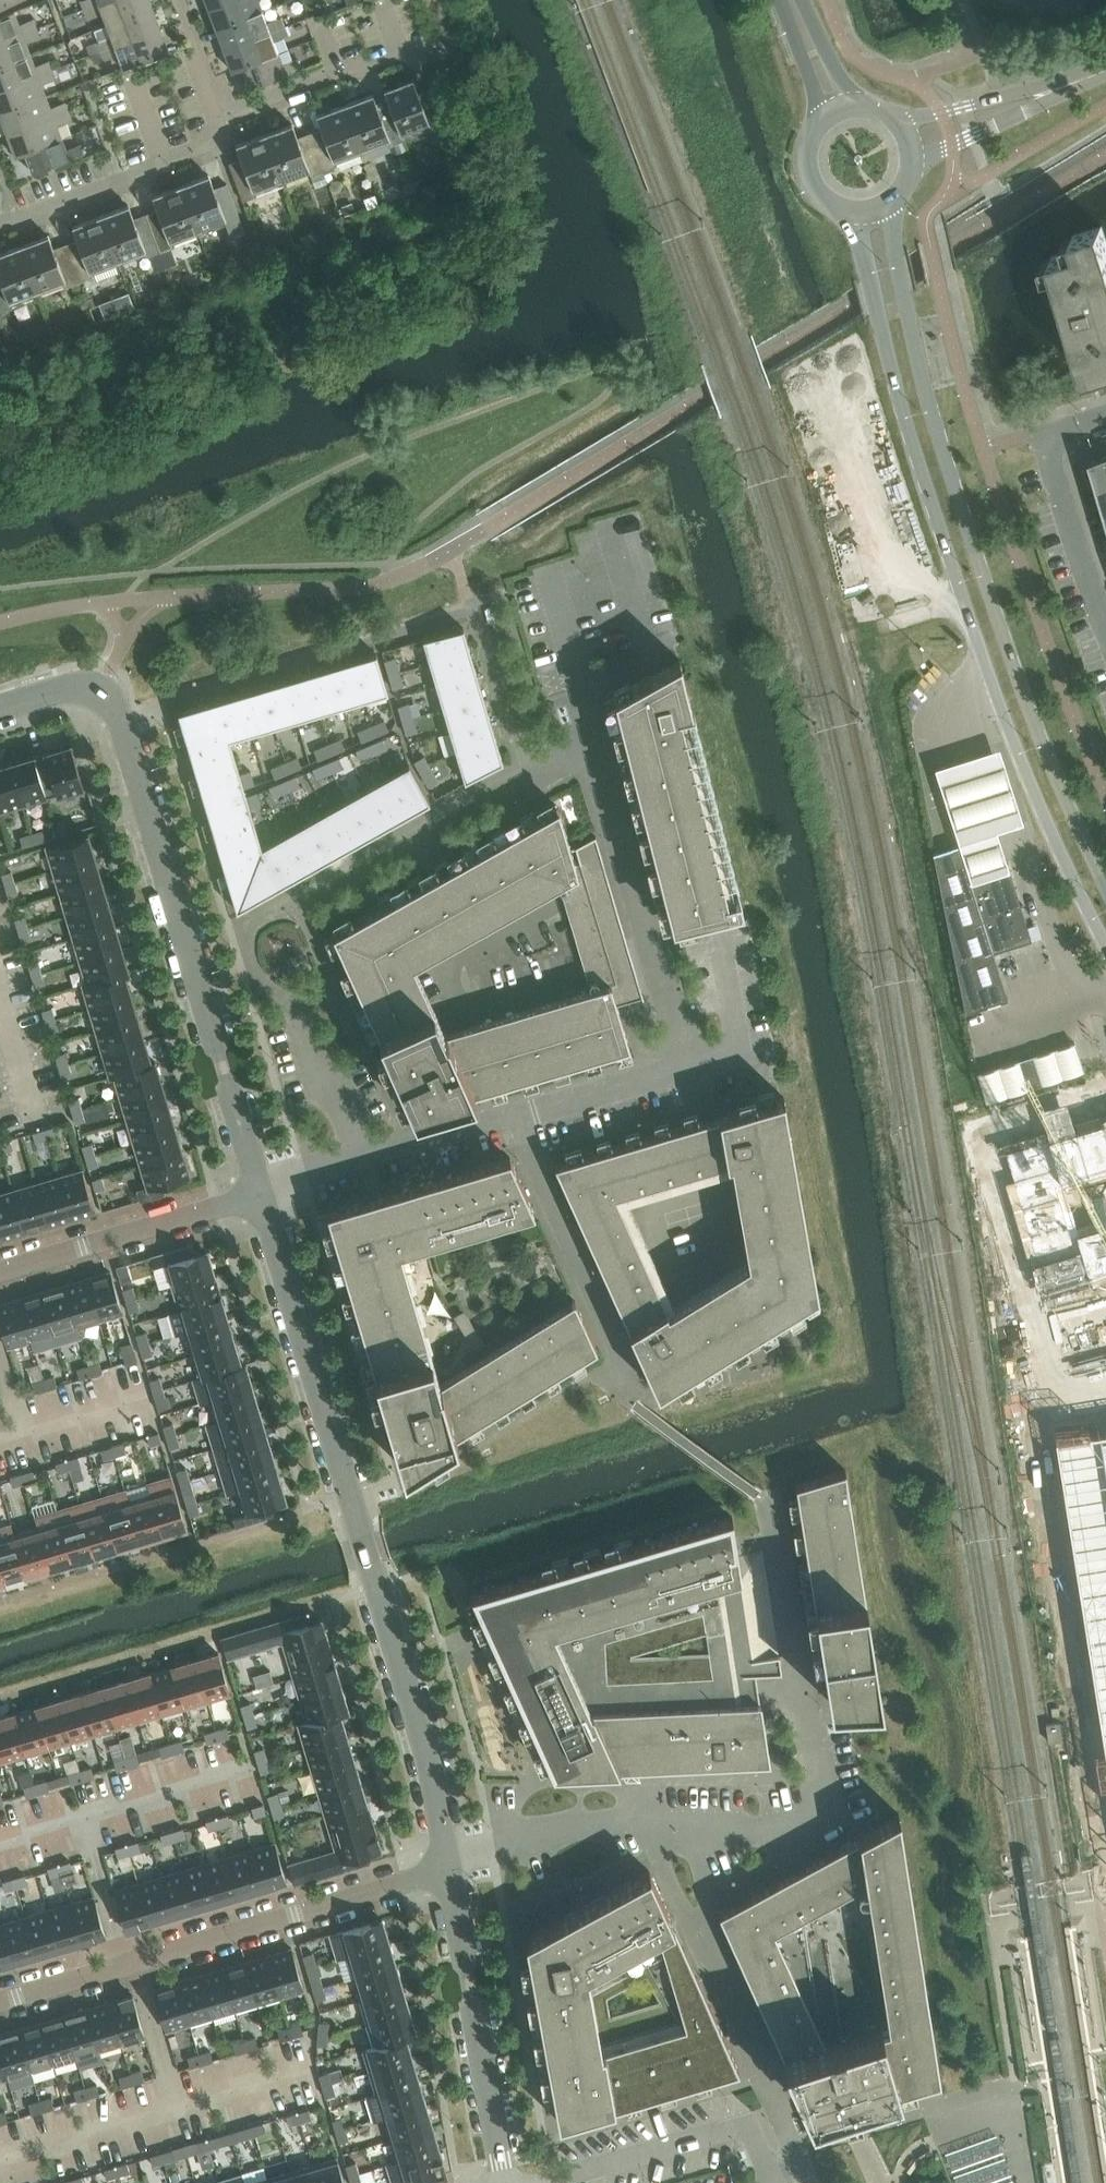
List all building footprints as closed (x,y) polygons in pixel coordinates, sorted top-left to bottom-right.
[(109,0),(82,0),(85,9),(109,0)] [(101,14),(106,25),(153,8),(150,0),(109,0),(85,9),(89,18),(101,14)] [(262,0),(226,0),(208,6),(216,28),(264,10),(260,1),(262,0)] [(101,51),(161,28),(153,8),(106,25),(96,29),(100,39),(97,40),(101,51)] [(282,18),(269,23),(264,10),(216,28),(224,49),(285,26),(282,18)] [(0,16),(0,41),(36,27),(33,18),(19,23),(14,11),(0,16)] [(275,40),(289,35),(285,26),(224,49),(232,71),(242,67),(242,65),(279,51),(275,40)] [(40,37),(36,27),(0,41),(0,65),(31,53),(27,42),(40,37)] [(123,68),(169,50),(161,28),(101,51),(105,60),(118,55),(123,68)] [(301,69),(297,58),(283,63),(279,51),(242,65),(242,67),(250,88),(265,82),(301,69)] [(35,65),(31,53),(0,65),(0,89),(52,69),(49,59),(35,65)] [(56,78),(52,69),(0,89),(0,113),(46,96),(42,84),(56,78)] [(413,79),(384,89),(389,102),(404,140),(405,139),(403,135),(429,125),(431,130),(445,125),(431,87),(418,92),(413,79)] [(378,107),(373,94),(345,104),(362,150),(389,140),(391,145),(394,144),(404,140),(389,102),(384,89),(389,103),(378,107)] [(51,107),(46,96),(0,113),(0,114),(8,134),(68,111),(65,102),(51,107)] [(316,115),(321,128),(309,132),(323,170),(337,165),(335,160),(362,150),(345,104),(316,115)] [(57,125),(71,120),(68,111),(8,134),(16,156),(26,152),(25,151),(62,137),(57,125)] [(292,124),(288,125),(264,134),(281,180),(308,170),(310,175),(323,170),(309,132),(297,137),(292,124)] [(257,195),(255,190),(281,180),(264,134),(236,144),(241,158),(229,163),(243,200),(257,195)] [(84,154),(80,143),(66,148),(62,137),(25,151),(26,152),(34,173),(84,154)] [(404,140),(394,144),(398,153),(407,150),(404,140)] [(214,188),(209,174),(181,185),(199,231),(226,221),(231,235),(244,230),(227,183),(214,188)] [(153,196),(158,209),(147,213),(161,251),(174,246),(172,241),(199,231),(181,185),(153,196)] [(345,214),(355,211),(352,203),(342,207),(345,214)] [(134,218),(129,204),(101,215),(119,261),(146,251),(148,256),(161,251),(147,213),(134,218)] [(73,225),(78,239),(66,244),(81,282),(94,277),(92,272),(119,261),(101,215),(73,225)] [(1052,256),(1088,376),(1105,371),(1105,235),(1103,226),(1074,234),(1078,249),(1052,256)] [(54,248),(49,235),(21,245),(38,292),(65,281),(67,287),(81,282),(66,244),(54,248)] [(11,302),(38,292),(21,245),(0,253),(0,311),(13,307),(11,302)] [(1100,488),(1105,486),(1105,456),(1092,460),(1094,466),(1100,488)] [(503,760),(463,627),(423,639),(465,782),(503,760)] [(230,740),(388,693),(377,653),(358,658),(179,711),(237,910),(430,801),(409,765),(262,847),(251,809),(247,795),(244,787),(240,773),(230,740)] [(395,657),(385,660),(389,674),(400,671),(395,657)] [(743,907),(680,658),(614,695),(672,925),(743,907)] [(393,688),(404,685),(400,671),(389,674),(393,688)] [(398,706),(402,720),(413,717),(409,703),(398,706)] [(407,734),(417,731),(413,717),(402,720),(407,734)] [(388,730),(384,720),(371,725),(375,735),(388,730)] [(362,741),(375,735),(371,725),(358,731),(362,741)] [(345,748),(341,738),(327,744),(332,754),(345,748)] [(387,749),(383,739),(370,744),(374,754),(387,749)] [(62,747),(33,756),(46,797),(84,786),(74,752),(71,743),(62,746),(62,747)] [(319,759),(332,754),(327,744),(314,749),(319,759)] [(374,754),(370,744),(357,750),(361,760),(374,754)] [(959,845),(969,878),(1008,866),(997,832),(1021,825),(995,746),(932,766),(959,845)] [(46,797),(33,756),(11,763),(23,804),(46,797)] [(288,772),(302,766),(297,756),(284,762),(288,772)] [(415,761),(422,774),(431,768),(424,756),(415,761)] [(344,767),(339,757),(326,763),(330,773),(344,767)] [(275,777),(288,772),(284,762),(271,767),(275,777)] [(11,763),(0,766),(0,809),(0,811),(23,804),(11,763)] [(330,773),(326,763),(313,768),(317,778),(330,773)] [(429,786),(439,781),(431,768),(422,774),(429,786)] [(255,784),(251,770),(240,773),(244,787),(255,784)] [(283,781),(287,791),(300,786),(296,776),(283,781)] [(274,797),(287,791),(283,781),(269,787),(274,797)] [(261,806),(257,792),(247,795),(251,809),(261,806)] [(596,836),(576,847),(581,863),(576,864),(559,806),(333,933),(415,1112),(630,1048),(617,1004),(642,996),(644,1002),(645,1002),(596,836)] [(66,823),(54,826),(57,836),(69,833),(66,823)] [(43,830),(32,833),(35,843),(46,839),(43,830)] [(32,833),(21,836),(23,846),(35,843),(32,833)] [(95,858),(88,834),(47,846),(54,870),(95,858)] [(933,853),(965,1012),(987,1005),(1008,999),(993,952),(1032,940),(1008,866),(990,872),(969,878),(959,845),(947,849),(933,853)] [(102,881),(95,858),(54,870),(61,893),(102,881)] [(12,870),(2,873),(5,885),(15,882),(12,870)] [(109,903),(102,881),(61,893),(68,915),(109,903)] [(15,882),(5,885),(9,896),(18,893),(15,882)] [(116,926),(109,903),(68,915),(75,938),(116,926)] [(25,916),(15,918),(19,930),(28,927),(25,916)] [(122,949),(116,926),(75,938),(81,961),(122,949)] [(28,927),(19,930),(22,941),(32,938),(28,927)] [(129,971),(122,949),(81,961),(88,982),(83,984),(84,984),(129,971)] [(38,961),(29,964),(32,975),(42,972),(38,961)] [(129,972),(129,971),(84,984),(90,1007),(131,995),(125,973),(129,972)] [(42,972),(32,975),(35,986),(45,983),(42,972)] [(138,1017),(131,995),(90,1007),(97,1030),(138,1017)] [(52,1007),(42,1010),(46,1021),(55,1018),(52,1007)] [(145,1040),(138,1017),(97,1030),(104,1052),(145,1040)] [(55,1018),(46,1021),(49,1032),(59,1029),(55,1018)] [(151,1062),(145,1040),(104,1052),(110,1075),(156,1061),(155,1060),(151,1062)] [(1075,1041),(978,1072),(977,1073),(986,1102),(1085,1071),(1081,1060),(1075,1041)] [(65,1052),(56,1055),(59,1066),(69,1063),(65,1052)] [(163,1084),(156,1061),(110,1075),(111,1077),(115,1076),(121,1097),(163,1084)] [(69,1063),(59,1066),(62,1078),(72,1075),(69,1063)] [(169,1107),(163,1084),(121,1097),(128,1119),(169,1107)] [(704,1120),(555,1164),(658,1392),(818,1293),(784,1096),(704,1120)] [(82,1109),(79,1097),(69,1100),(72,1111),(82,1109)] [(176,1130),(169,1107),(128,1119),(135,1142),(176,1130)] [(85,1120),(82,1109),(72,1111),(76,1123),(85,1120)] [(1005,1150),(1046,1290),(1092,1276),(1105,1272),(1105,1223),(1101,1224),(1103,1229),(1080,1236),(1078,1231),(1071,1233),(1056,1184),(1105,1170),(1105,1120),(1005,1150)] [(59,1135),(56,1125),(45,1128),(47,1138),(59,1135)] [(47,1138),(45,1128),(33,1132),(36,1141),(47,1138)] [(183,1153),(176,1130),(135,1142),(142,1165),(183,1153)] [(11,1138),(0,1142),(0,1144),(2,1151),(14,1148),(11,1138)] [(96,1154),(92,1142),(83,1145),(86,1156),(96,1154)] [(190,1176),(183,1153),(142,1165),(151,1197),(165,1193),(163,1184),(190,1176)] [(99,1165),(96,1154),(86,1156),(89,1168),(99,1165)] [(394,1434),(397,1444),(401,1457),(404,1468),(491,1414),(597,1348),(575,1300),(574,1300),(440,1382),(440,1381),(402,1252),(432,1243),(507,1220),(532,1213),(535,1212),(535,1211),(510,1156),(328,1211),(386,1406),(394,1434)] [(95,1210),(83,1169),(59,1176),(71,1217),(95,1210)] [(71,1217),(59,1176),(36,1183),(48,1224),(71,1217)] [(106,1187),(102,1176),(93,1179),(96,1190),(106,1187)] [(48,1224),(36,1183),(13,1190),(26,1231),(48,1224)] [(3,1237),(26,1231),(13,1190),(0,1194),(0,1226),(3,1237)] [(195,1254),(192,1244),(164,1252),(174,1286),(215,1274),(207,1250),(195,1254)] [(123,1312),(111,1271),(89,1278),(101,1319),(123,1312)] [(221,1297),(215,1274),(174,1286),(181,1309),(221,1297)] [(101,1319),(89,1278),(66,1285),(78,1325),(101,1319)] [(81,1336),(78,1325),(66,1285),(41,1292),(53,1333),(56,1343),(81,1336)] [(136,1297),(133,1286),(123,1289),(127,1300),(136,1297)] [(18,1299),(30,1340),(53,1333),(41,1292),(18,1299)] [(130,1312),(140,1309),(136,1297),(127,1300),(130,1312)] [(228,1319),(221,1297),(181,1309),(187,1331),(228,1319)] [(8,1346),(30,1340),(18,1299),(0,1304),(0,1320),(8,1346)] [(464,1310),(454,1316),(475,1350),(485,1344),(464,1310)] [(235,1342),(228,1319),(187,1331),(194,1354),(235,1342)] [(146,1331),(137,1334),(140,1345),(150,1342),(146,1331)] [(143,1357),(153,1354),(150,1342),(140,1345),(143,1357)] [(205,1376),(241,1365),(241,1364),(235,1342),(194,1354),(201,1378),(205,1377),(205,1376)] [(124,1355),(127,1364),(138,1361),(135,1351),(124,1355)] [(92,1375),(103,1371),(100,1362),(89,1365),(92,1375)] [(241,1364),(241,1365),(205,1376),(205,1377),(201,1378),(195,1380),(201,1402),(212,1399),(252,1387),(245,1363),(241,1364)] [(77,1369),(80,1378),(92,1375),(89,1365),(77,1369)] [(58,1385),(55,1375),(43,1379),(46,1388),(58,1385)] [(160,1377),(150,1380),(154,1391),(163,1388),(160,1377)] [(32,1382),(35,1392),(46,1388),(43,1379),(32,1382)] [(259,1409),(252,1387),(212,1399),(218,1421),(259,1409)] [(163,1388),(154,1391),(157,1402),(160,1410),(171,1406),(168,1395),(166,1396),(163,1388)] [(214,1447),(266,1431),(259,1409),(218,1421),(208,1425),(214,1447)] [(173,1422),(164,1425),(167,1437),(177,1434),(173,1422)] [(1055,1437),(1059,1466),(1061,1477),(1063,1488),(1065,1499),(1067,1511),(1068,1522),(1070,1533),(1072,1545),(1074,1556),(1076,1568),(1077,1579),(1079,1590),(1081,1600),(1081,1602),(1083,1613),(1084,1623),(1085,1625),(1086,1636),(1088,1647),(1090,1659),(1092,1670),(1094,1682),(1096,1693),(1097,1704),(1099,1716),(1101,1727),(1103,1739),(1105,1750),(1105,1759),(1105,1429),(1079,1433),(1055,1437)] [(221,1469),(272,1453),(266,1431),(214,1447),(221,1469)] [(162,1442),(159,1432),(148,1435),(151,1445),(162,1442)] [(170,1448),(180,1445),(177,1434),(167,1437),(170,1448)] [(127,1452),(124,1442),(113,1446),(115,1455),(127,1452)] [(101,1449),(104,1459),(115,1455),(113,1446),(101,1449)] [(228,1494),(239,1490),(280,1478),(272,1453),(221,1469),(228,1494)] [(82,1465),(79,1456),(67,1459),(70,1469),(82,1465)] [(56,1462),(59,1472),(70,1469),(67,1459),(56,1462)] [(187,1468),(177,1470),(180,1482),(190,1479),(187,1468)] [(36,1479),(34,1469),(22,1473),(25,1482),(36,1479)] [(818,1626),(827,1681),(830,1701),(878,1699),(881,1699),(845,1469),(796,1483),(818,1626)] [(11,1476),(14,1486),(25,1482),(22,1473),(11,1476)] [(187,1527),(172,1476),(147,1484),(150,1494),(162,1535),(187,1527)] [(276,1515),(273,1505),(286,1501),(280,1478),(239,1490),(248,1523),(276,1515)] [(180,1482),(184,1493),(194,1490),(190,1479),(180,1482)] [(125,1488),(103,1495),(118,1548),(141,1541),(129,1501),(125,1488)] [(129,1501),(141,1541),(162,1535),(150,1494),(129,1501)] [(103,1495),(80,1502),(96,1555),(118,1548),(103,1495)] [(190,1516),(200,1513),(197,1501),(187,1504),(190,1516)] [(73,1561),(96,1555),(80,1502),(57,1509),(61,1521),(73,1561)] [(73,1561),(61,1521),(57,1509),(35,1515),(38,1527),(50,1568),(73,1561)] [(739,1576),(741,1576),(741,1575),(742,1575),(739,1557),(736,1537),(732,1516),(472,1593),(553,1773),(771,1763),(762,1703),(761,1703),(760,1703),(741,1704),(736,1704),(590,1710),(555,1631),(650,1603),(718,1583),(723,1582),(725,1581),(739,1576)] [(15,1534),(12,1523),(0,1526),(0,1567),(4,1582),(27,1575),(15,1534)] [(27,1575),(50,1568),(38,1527),(15,1534),(27,1575)] [(243,1654),(284,1641),(288,1654),(328,1642),(321,1618),(304,1624),(296,1626),(293,1616),(221,1638),(227,1658),(243,1654)] [(294,1677),(335,1665),(328,1642),(288,1654),(291,1663),(290,1663),(294,1677)] [(231,1693),(219,1652),(195,1659),(207,1700),(231,1693)] [(754,1659),(751,1659),(754,1674),(756,1674),(782,1673),(779,1655),(754,1659)] [(173,1666),(185,1707),(207,1700),(195,1659),(173,1666)] [(335,1665),(294,1677),(301,1699),(342,1687),(335,1665)] [(185,1707),(173,1666),(150,1673),(162,1713),(185,1707)] [(127,1679),(139,1720),(162,1713),(150,1673),(127,1679)] [(139,1720),(127,1679),(105,1686),(117,1727),(139,1720)] [(82,1693),(94,1733),(117,1727),(105,1686),(82,1693)] [(340,1713),(349,1711),(342,1687),(301,1699),(308,1721),(308,1722),(340,1712),(340,1713)] [(94,1733),(82,1693),(60,1699),(72,1740),(94,1733)] [(37,1706),(49,1747),(72,1740),(60,1699),(37,1706)] [(251,1702),(241,1705),(244,1716),(254,1713),(251,1702)] [(49,1747),(37,1706),(14,1713),(27,1753),(49,1747)] [(308,1721),(299,1723),(306,1747),(347,1735),(340,1713),(340,1712),(308,1722),(308,1721)] [(4,1760),(27,1753),(14,1713),(0,1717),(0,1747),(4,1760)] [(248,1727),(258,1725),(254,1713),(244,1716),(248,1727)] [(1046,1723),(1049,1741),(1062,1739),(1059,1721),(1046,1723)] [(230,1736),(227,1726),(216,1729),(219,1739),(230,1736)] [(205,1733),(208,1742),(219,1739),(216,1729),(205,1733)] [(313,1769),(354,1757),(347,1735),(306,1747),(313,1769)] [(185,1749),(182,1739),(171,1743),(174,1753),(185,1749)] [(159,1746),(162,1756),(174,1753),(171,1743),(159,1746)] [(264,1747),(255,1750),(258,1761),(268,1758),(264,1747)] [(140,1762),(137,1753),(126,1756),(129,1766),(140,1762)] [(114,1759),(117,1769),(129,1766),(126,1756),(114,1759)] [(354,1757),(313,1769),(320,1792),(360,1780),(354,1757)] [(261,1773),(271,1770),(268,1758),(258,1761),(261,1773)] [(95,1776),(92,1766),(80,1770),(83,1779),(95,1776)] [(69,1773),(72,1783),(83,1779),(80,1770),(69,1773)] [(50,1789),(47,1780),(35,1783),(38,1793),(50,1789)] [(326,1815),(367,1802),(360,1780),(320,1792),(326,1815)] [(24,1786),(27,1796),(38,1793),(35,1783),(24,1786)] [(290,1800),(287,1789),(279,1792),(282,1802),(290,1800)] [(278,1792),(268,1795),(271,1806),(281,1803),(278,1792)] [(333,1837),(374,1825),(367,1802),(326,1815),(330,1828),(331,1828),(333,1837)] [(266,1813),(264,1803),(252,1807),(255,1816),(266,1813)] [(275,1818),(284,1815),(281,1803),(271,1806),(275,1818)] [(719,1911),(810,2112),(834,2105),(939,2074),(899,1813),(719,1911)] [(232,1823),(229,1814),(217,1817),(220,1827),(232,1823)] [(206,1820),(209,1830),(220,1827),(217,1817),(206,1820)] [(363,1854),(381,1849),(374,1825),(333,1837),(337,1850),(290,1864),(290,1863),(288,1864),(294,1885),(358,1866),(355,1856),(363,1854)] [(186,1837),(183,1827),(172,1830),(175,1840),(186,1837)] [(161,1834),(164,1843),(175,1840),(172,1830),(161,1834)] [(141,1850),(138,1840),(127,1844),(130,1853),(141,1850)] [(287,1883),(275,1843),(252,1849),(265,1890),(287,1883)] [(116,1847),(118,1857),(130,1853),(127,1844),(116,1847)] [(153,1848),(146,1850),(149,1859),(156,1857),(153,1848)] [(265,1890),(252,1849),(229,1856),(242,1897),(265,1890)] [(207,1863),(219,1904),(242,1897),(229,1856),(207,1863)] [(73,1870),(71,1860),(59,1864),(62,1873),(73,1870)] [(219,1904),(207,1863),(184,1870),(196,1911),(219,1904)] [(48,1867),(51,1877),(62,1873),(59,1864),(48,1867)] [(161,1876),(174,1918),(196,1911),(184,1870),(161,1876)] [(577,2115),(590,2111),(607,2107),(622,2102),(739,2067),(650,1870),(526,1938),(559,2121),(577,2115)] [(28,1884),(26,1874),(14,1877),(17,1887),(28,1884)] [(174,1918),(161,1876),(139,1883),(151,1924),(174,1918)] [(3,1880),(6,1890),(17,1887),(14,1877),(3,1880)] [(115,1890),(127,1932),(151,1924),(139,1883),(115,1890)] [(107,1937),(95,1896),(71,1903),(83,1944),(107,1937)] [(48,1910),(60,1951),(83,1944),(71,1903),(48,1910)] [(60,1951),(48,1910),(26,1917),(38,1957),(60,1951)] [(3,1923),(15,1964),(38,1957),(26,1917),(3,1923)] [(382,1918),(331,1933),(338,1958),(349,1955),(390,1943),(382,1918)] [(15,1964),(3,1923),(0,1924),(0,1968),(15,1964)] [(394,1950),(392,1944),(390,1945),(390,1943),(349,1955),(355,1976),(396,1964),(392,1950),(394,1950)] [(304,1988),(292,1947),(268,1954),(281,1995),(304,1988)] [(307,1966),(316,1963),(313,1952),(303,1955),(307,1966)] [(246,1961),(258,2002),(281,1995),(268,1954),(246,1961)] [(258,2002),(246,1961),(223,1968),(235,2009),(258,2002)] [(320,1974),(322,1974),(319,1963),(316,1963),(307,1966),(313,1989),(323,1986),(320,1974)] [(397,1967),(396,1964),(355,1976),(362,1999),(403,1987),(398,1973),(400,1972),(399,1967),(397,1967)] [(201,1974),(213,2015),(235,2009),(223,1968),(201,1974)] [(213,2015),(201,1974),(178,1981),(190,2022),(213,2015)] [(154,1988),(166,2029),(190,2022),(178,1981),(154,1988)] [(317,2000),(326,1997),(323,1986),(313,1989),(317,2000)] [(409,2010),(403,1987),(362,1999),(369,2022),(409,2010)] [(133,1995),(110,2002),(122,2044),(146,2037),(133,1995)] [(110,2002),(87,2009),(99,2051),(122,2044),(110,2002)] [(87,2009),(64,2015),(77,2058),(99,2051),(87,2009)] [(416,2033),(409,2010),(369,2022),(375,2044),(406,2035),(406,2036),(416,2033)] [(64,2015),(42,2022),(54,2064),(77,2058),(64,2015)] [(329,2022),(319,2021),(318,2033),(328,2033),(329,2022)] [(42,2022),(19,2029),(32,2071),(54,2064),(42,2022)] [(304,2033),(301,2023),(290,2026),(292,2036),(304,2033)] [(278,2030),(281,2039),(292,2036),(290,2026),(278,2030)] [(0,2034),(0,2049),(9,2078),(32,2071),(19,2029),(0,2034)] [(317,2044),(327,2045),(328,2033),(318,2033),(317,2044)] [(365,2047),(372,2071),(413,2059),(406,2036),(406,2035),(375,2044),(365,2047)] [(259,2046),(256,2036),(244,2040),(247,2049),(259,2046)] [(233,2043),(236,2053),(247,2049),(244,2040),(233,2043)] [(9,2078),(0,2049),(0,2080),(9,2078)] [(213,2059),(211,2050),(199,2053),(202,2063),(213,2059)] [(188,2056),(191,2066),(202,2063),(199,2053),(188,2056)] [(419,2081),(413,2059),(372,2071),(378,2092),(379,2093),(419,2081)] [(145,2080),(142,2070),(131,2073),(134,2083),(145,2080)] [(329,2071),(319,2074),(323,2085),(332,2082),(329,2071)] [(119,2077),(122,2086),(134,2083),(131,2073),(119,2077)] [(419,2081),(379,2093),(378,2092),(365,2096),(373,2120),(385,2116),(426,2104),(419,2081)] [(326,2097),(336,2094),(332,2082),(323,2085),(326,2097)] [(100,2093),(97,2083),(86,2087),(88,2096),(100,2093)] [(74,2090),(77,2100),(88,2096),(86,2087),(74,2090)] [(55,2106),(52,2097),(40,2100),(43,2110),(55,2106)] [(29,2103),(32,2113),(43,2110),(40,2100),(29,2103)] [(432,2126),(426,2104),(385,2116),(392,2138),(432,2126)] [(312,2118),(309,2108),(298,2111),(301,2121),(312,2118)] [(6,2110),(0,2112),(0,2123),(8,2120),(6,2110)] [(286,2115),(289,2125),(301,2121),(298,2111),(286,2115)] [(342,2116),(333,2119),(336,2130),(346,2128),(342,2116)] [(267,2131),(264,2121),(253,2125),(256,2135),(267,2131)] [(241,2128),(244,2138),(256,2135),(253,2125),(241,2128)] [(439,2148),(432,2126),(392,2138),(398,2160),(439,2148)] [(339,2142),(349,2139),(346,2128),(336,2130),(339,2142)] [(222,2145),(219,2135),(208,2138),(210,2148),(222,2145)] [(196,2142),(199,2151),(210,2148),(208,2138),(196,2142)] [(176,2158),(173,2148),(162,2152),(165,2161),(176,2158)] [(446,2173),(439,2148),(398,2160),(388,2163),(394,2182),(412,2182),(446,2173)] [(151,2155),(153,2165),(165,2161),(162,2152),(151,2155)] [(337,2157),(314,2164),(319,2182),(345,2182),(337,2157)] [(356,2161),(346,2164),(350,2175),(359,2173),(356,2161)] [(130,2172),(128,2162),(116,2165),(119,2175),(130,2172)] [(314,2164),(291,2171),(294,2182),(319,2182),(314,2164)] [(105,2169),(108,2178),(119,2175),(116,2165),(105,2169)] [(291,2171),(268,2178),(270,2182),(294,2182),(291,2171)] [(220,2180),(221,2182),(245,2182),(242,2173),(220,2180)] [(359,2173),(350,2175),(352,2182),(362,2182),(359,2173)]
